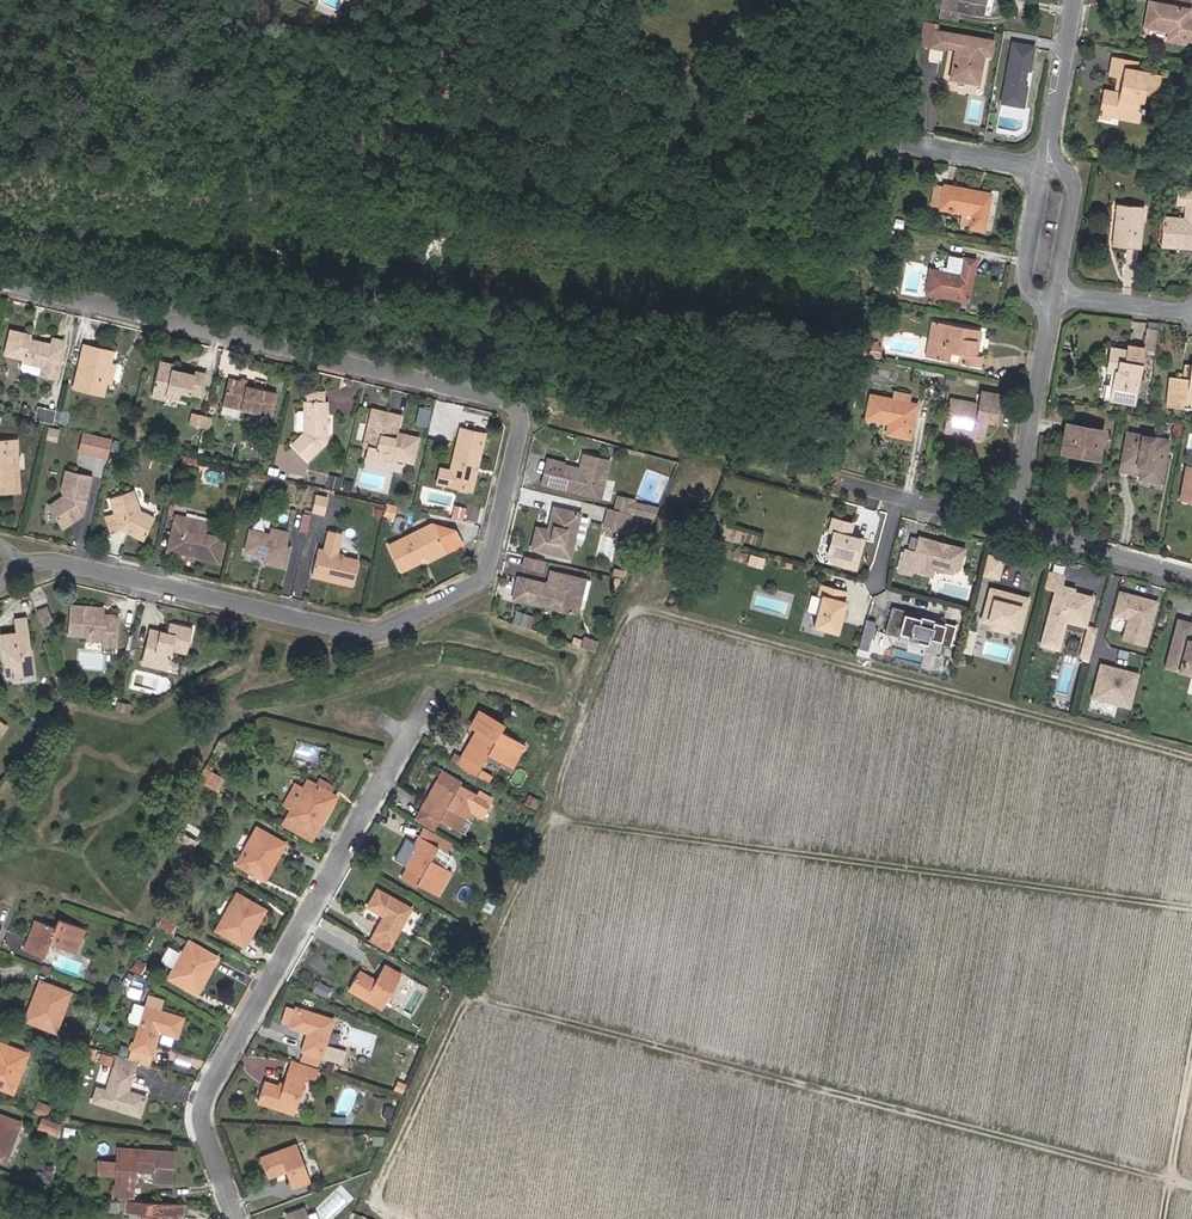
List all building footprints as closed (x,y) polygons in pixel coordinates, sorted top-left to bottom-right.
[(956,21),(958,11),(982,15),(985,0),(943,0),(942,7),(934,5),(929,7),(928,12),(931,15),(940,17),(940,18),(956,21)] [(1190,18),(1191,9),(1150,2),(1145,27),(1170,31),(1169,40),(1185,43),(1185,41),(1191,42),(1191,18),(1190,18)] [(958,45),(952,79),(978,84),(983,54),(990,56),(993,41),(933,30),(934,24),(925,23),(921,45),(944,49),(945,43),(958,45)] [(1012,41),(1001,102),(1024,106),(1027,86),(1024,85),(1027,69),(1030,69),(1034,45),(1012,41)] [(1104,88),(1099,117),(1111,119),(1112,116),(1139,121),(1145,93),(1157,95),(1161,75),(1139,71),(1140,62),(1114,57),(1110,76),(1126,79),(1123,92),(1104,88)] [(997,127),(1016,130),(1022,127),(1024,119),(999,115),(997,127)] [(945,186),(934,184),(930,207),(940,208),(945,186)] [(945,186),(940,208),(962,213),(960,225),(984,229),(990,194),(945,186)] [(1177,191),(1177,204),(1184,205),(1184,219),(1163,218),(1161,246),(1191,247),(1191,196),(1188,196),(1189,192),(1177,191)] [(1118,206),(1114,244),(1139,247),(1143,208),(1118,206)] [(893,227),(900,228),(902,221),(894,219),(893,227)] [(931,270),(927,294),(968,301),(976,261),(955,257),(952,273),(931,270)] [(927,357),(936,359),(942,324),(933,322),(927,357)] [(942,324),(936,359),(980,367),(982,357),(973,356),(976,341),(979,341),(981,330),(942,324)] [(1155,351),(1158,328),(1154,328),(1149,327),(1146,350),(1155,351)] [(51,346),(36,342),(29,343),(30,341),(30,340),(31,337),(10,332),(5,356),(23,360),(22,363),(42,368),(40,376),(54,379),(63,342),(53,340),(51,346)] [(872,344),(870,354),(878,356),(880,346),(872,344)] [(1112,347),(1103,397),(1134,403),(1144,348),(1129,345),(1128,350),(1112,347)] [(107,383),(111,366),(111,365),(105,360),(107,352),(85,347),(75,389),(104,396),(107,383)] [(105,360),(111,365),(113,354),(107,352),(105,360)] [(181,393),(191,395),(201,398),(207,375),(196,373),(196,376),(173,371),(174,366),(161,363),(152,398),(166,401),(167,397),(180,400),(181,393)] [(111,366),(107,383),(111,384),(115,367),(111,366)] [(944,373),(942,384),(961,388),(963,377),(944,373)] [(1170,377),(1167,406),(1172,406),(1176,378),(1170,377)] [(1189,379),(1176,378),(1172,406),(1186,408),(1187,391),(1191,391),(1191,379),(1189,379)] [(230,381),(224,407),(272,419),(277,395),(247,388),(248,385),(230,381)] [(984,435),(987,420),(996,422),(1001,394),(983,391),(980,404),(952,399),(946,428),(984,435)] [(181,393),(180,400),(190,402),(191,395),(181,393)] [(308,403),(326,403),(326,394),(308,393),(308,403)] [(887,434),(910,438),(917,404),(871,394),(866,418),(889,422),(887,434)] [(326,403),(308,403),(306,403),(306,413),(299,413),(297,416),(297,429),(299,432),(306,432),(306,434),(294,445),(309,461),(328,443),(328,403),(326,403)] [(55,410),(41,407),(39,419),(53,422),(55,410)] [(427,427),(431,410),(420,408),(416,424),(427,427)] [(418,439),(398,434),(398,436),(393,434),(395,429),(397,429),(400,417),(373,411),(365,447),(369,448),(366,461),(388,466),(390,458),(412,464),(418,439)] [(191,426),(197,428),(200,416),(194,414),(191,426)] [(200,416),(197,428),(204,429),(206,417),(200,416)] [(1060,452),(1097,459),(1103,429),(1066,422),(1060,452)] [(1183,424),(1171,422),(1168,434),(1180,436),(1183,424)] [(453,471),(450,485),(473,490),(477,472),(475,471),(476,467),(478,468),(486,433),(462,428),(453,471)] [(51,429),(48,441),(56,442),(59,431),(51,429)] [(1142,470),(1141,475),(1141,478),(1161,481),(1168,439),(1127,432),(1121,467),(1142,470)] [(81,453),(108,459),(113,441),(85,434),(81,453)] [(19,468),(17,468),(16,456),(18,456),(17,441),(0,442),(0,492),(20,491),(19,468)] [(565,465),(563,474),(553,472),(555,463),(549,462),(543,483),(601,496),(610,459),(585,453),(581,469),(565,465)] [(185,458),(183,467),(197,470),(199,461),(185,458)] [(553,472),(563,474),(565,465),(566,462),(549,458),(549,462),(555,463),(553,472)] [(437,467),(434,481),(450,485),(453,471),(437,467)] [(1142,470),(1121,467),(1120,471),(1141,475),(1142,470)] [(1188,467),(1181,499),(1191,501),(1191,468),(1188,467)] [(58,519),(70,523),(82,514),(80,510),(83,508),(91,476),(66,471),(61,492),(64,497),(49,506),(58,519)] [(347,478),(344,490),(354,492),(356,481),(347,478)] [(130,529),(130,532),(145,539),(155,517),(140,510),(134,491),(111,498),(116,513),(107,516),(112,531),(121,528),(125,526),(130,529)] [(316,497),(313,511),(324,514),(327,499),(316,497)] [(627,512),(629,499),(618,497),(615,509),(627,512)] [(627,512),(632,513),(633,514),(654,518),(657,510),(659,506),(635,500),(629,499),(627,512)] [(452,514),(464,517),(466,507),(454,505),(452,514)] [(386,506),(384,516),(395,518),(397,509),(386,506)] [(549,530),(554,532),(559,508),(554,507),(549,530)] [(559,508),(554,532),(549,530),(537,528),(533,548),(571,557),(581,513),(559,508)] [(605,525),(623,529),(624,523),(631,525),(633,514),(627,512),(615,509),(609,508),(605,525)] [(178,552),(195,556),(219,562),(224,538),(204,534),(207,522),(177,515),(168,553),(177,555),(178,552)] [(856,524),(835,519),(832,532),(836,533),(830,555),(835,563),(859,569),(861,560),(857,559),(862,540),(852,537),(856,524)] [(434,524),(390,544),(402,570),(422,560),(420,555),(424,553),(425,556),(444,547),(447,552),(463,545),(456,530),(434,524)] [(604,531),(622,535),(623,529),(605,525),(604,531)] [(289,532),(272,528),(271,534),(251,529),(246,550),(266,555),(264,561),(285,566),(290,546),(286,546),(289,532)] [(333,575),(332,579),(353,585),(359,560),(344,557),(345,555),(338,553),(343,533),(330,530),(325,550),(319,548),(314,570),(333,575)] [(937,542),(918,537),(914,552),(903,549),(897,570),(908,573),(909,569),(929,575),(931,567),(948,572),(956,568),(961,549),(944,544),(944,546),(937,544),(937,542)] [(444,547),(425,556),(427,561),(447,552),(444,547)] [(1000,559),(985,555),(980,573),(996,578),(1000,559)] [(523,567),(541,572),(543,562),(526,558),(523,567)] [(313,575),(332,579),(333,575),(314,570),(313,575)] [(545,585),(518,578),(513,599),(572,614),(577,610),(580,600),(577,595),(575,594),(579,579),(553,573),(550,585),(547,587),(545,585)] [(577,595),(580,600),(584,581),(579,579),(575,594),(577,595)] [(844,590),(818,583),(815,593),(819,594),(811,626),(835,632),(843,601),(842,600),(844,590)] [(1067,587),(1054,584),(1038,644),(1056,649),(1063,620),(1083,626),(1091,596),(1071,591),(1066,590),(1067,587)] [(988,588),(980,617),(1018,627),(1026,598),(1013,595),(1012,597),(1006,595),(1006,593),(988,588)] [(1117,590),(1111,613),(1126,617),(1121,638),(1143,644),(1155,600),(1117,590)] [(884,631),(896,634),(897,631),(910,635),(909,637),(926,642),(927,639),(949,645),(954,624),(943,621),(942,623),(918,617),(914,615),(915,612),(892,606),(888,622),(886,621),(884,631)] [(103,616),(104,609),(73,607),(71,636),(90,637),(89,641),(104,642),(104,646),(117,647),(119,617),(103,616)] [(39,611),(44,625),(53,622),(47,608),(39,611)] [(516,620),(525,623),(528,615),(518,612),(516,620)] [(1018,627),(980,617),(980,620),(990,623),(989,627),(1006,632),(1007,627),(1017,630),(1018,627)] [(868,618),(860,647),(868,649),(877,620),(868,618)] [(1163,667),(1191,674),(1191,641),(1186,639),(1190,622),(1176,619),(1163,667)] [(4,636),(9,677),(34,674),(27,620),(17,621),(19,634),(4,636)] [(170,671),(175,651),(189,654),(195,630),(172,625),(170,635),(153,631),(145,665),(170,671)] [(1078,654),(1087,656),(1095,628),(1086,625),(1078,654)] [(966,628),(960,650),(970,653),(975,631),(966,628)] [(587,635),(583,646),(597,651),(601,640),(587,635)] [(1076,661),(1085,663),(1087,656),(1078,654),(1076,661)] [(1098,663),(1089,696),(1126,706),(1135,673),(1098,663)] [(119,709),(129,712),(131,705),(120,703),(119,709)] [(513,767),(525,745),(500,732),(503,726),(478,712),(470,727),(477,730),(463,756),(473,762),(468,771),(476,775),(488,754),(513,767)] [(463,756),(459,754),(454,763),(468,771),(473,762),(463,756)] [(205,769),(199,781),(212,788),(218,777),(205,769)] [(443,771),(422,810),(440,820),(460,831),(468,818),(480,796),(459,784),(461,781),(443,771)] [(491,778),(482,773),(480,777),(489,782),(491,778)] [(286,818),(315,834),(336,796),(307,780),(302,788),(296,785),(284,805),(291,809),(286,818)] [(532,804),(536,798),(530,795),(526,801),(532,804)] [(480,796),(468,818),(473,820),(485,799),(480,796)] [(516,814),(524,818),(528,810),(520,806),(516,814)] [(440,820),(422,810),(416,820),(435,830),(440,820)] [(282,825),(311,841),(315,834),(286,818),(282,825)] [(257,839),(247,857),(241,854),(236,864),(264,880),(284,843),(256,828),(252,836),(257,839)] [(425,828),(420,837),(438,847),(446,852),(451,843),(425,828)] [(174,844),(176,845),(182,835),(180,833),(174,844)] [(182,835),(176,845),(190,853),(196,842),(182,835)] [(241,854),(247,857),(257,839),(252,836),(241,854)] [(438,847),(420,837),(404,864),(410,868),(404,878),(417,886),(419,883),(438,894),(451,872),(430,860),(438,847)] [(375,933),(393,943),(412,908),(378,889),(368,907),(384,916),(375,933)] [(222,920),(216,930),(245,946),(265,909),(237,894),(232,903),(228,901),(218,918),(222,920)] [(24,950),(43,956),(48,943),(75,952),(84,928),(59,920),(56,928),(35,921),(24,950)] [(370,943),(387,953),(393,943),(375,933),(370,943)] [(187,955),(179,971),(173,968),(168,977),(196,993),(216,957),(188,941),(182,952),(187,955)] [(173,968),(179,971),(187,955),(182,952),(173,968)] [(137,959),(131,969),(139,974),(145,964),(137,959)] [(361,972),(350,990),(381,1007),(400,973),(385,965),(377,980),(361,972)] [(435,980),(449,988),(454,980),(445,975),(443,979),(437,975),(435,980)] [(60,1020),(54,1018),(61,999),(67,1001),(70,992),(40,980),(25,1020),(56,1031),(60,1020)] [(113,980),(110,988),(116,990),(119,982),(113,980)] [(132,1050),(151,1056),(158,1032),(176,1037),(182,1017),(159,1010),(163,999),(149,995),(132,1050)] [(61,999),(54,1018),(60,1020),(67,1001),(61,999)] [(288,1005),(282,1024),(290,1027),(296,1007),(288,1005)] [(296,1007),(290,1027),(307,1033),(302,1050),(341,1063),(345,1050),(326,1044),(333,1019),(296,1007)] [(11,1081),(18,1060),(24,1063),(28,1053),(0,1043),(0,1088),(13,1093),(17,1083),(11,1081)] [(96,1049),(89,1047),(85,1060),(92,1062),(96,1049)] [(129,1058),(149,1064),(151,1056),(132,1050),(129,1058)] [(104,1053),(101,1061),(110,1063),(112,1056),(104,1053)] [(113,1065),(134,1072),(137,1064),(115,1057),(113,1065)] [(18,1060),(11,1081),(17,1083),(24,1063),(18,1060)] [(293,1061),(284,1087),(266,1081),(259,1102),(293,1113),(306,1076),(316,1079),(319,1070),(293,1061)] [(134,1072),(113,1065),(105,1089),(96,1086),(91,1101),(140,1117),(147,1096),(128,1090),(134,1072)] [(387,1107),(384,1114),(392,1117),(395,1110),(387,1107)] [(4,1150),(12,1129),(17,1131),(20,1122),(0,1114),(0,1159),(5,1161),(9,1152),(4,1150)] [(43,1116),(39,1126),(60,1134),(61,1123),(43,1116)] [(63,1135),(74,1137),(75,1128),(64,1126),(63,1135)] [(12,1129),(4,1150),(9,1152),(17,1131),(12,1129)] [(293,1187),(309,1182),(295,1144),(262,1156),(270,1177),(287,1171),(293,1187)] [(119,1160),(118,1174),(117,1188),(113,1187),(112,1198),(126,1199),(133,1200),(135,1171),(153,1172),(153,1182),(170,1183),(172,1151),(155,1150),(119,1148),(119,1160)] [(99,1159),(98,1173),(118,1174),(119,1160),(99,1159)] [(136,1200),(133,1200),(126,1199),(125,1213),(135,1214),(136,1200)] [(135,1214),(144,1215),(144,1218),(177,1218),(177,1216),(181,1216),(182,1204),(136,1200),(135,1214)] [(302,1208),(285,1215),(286,1218),(307,1218),(302,1208)]
